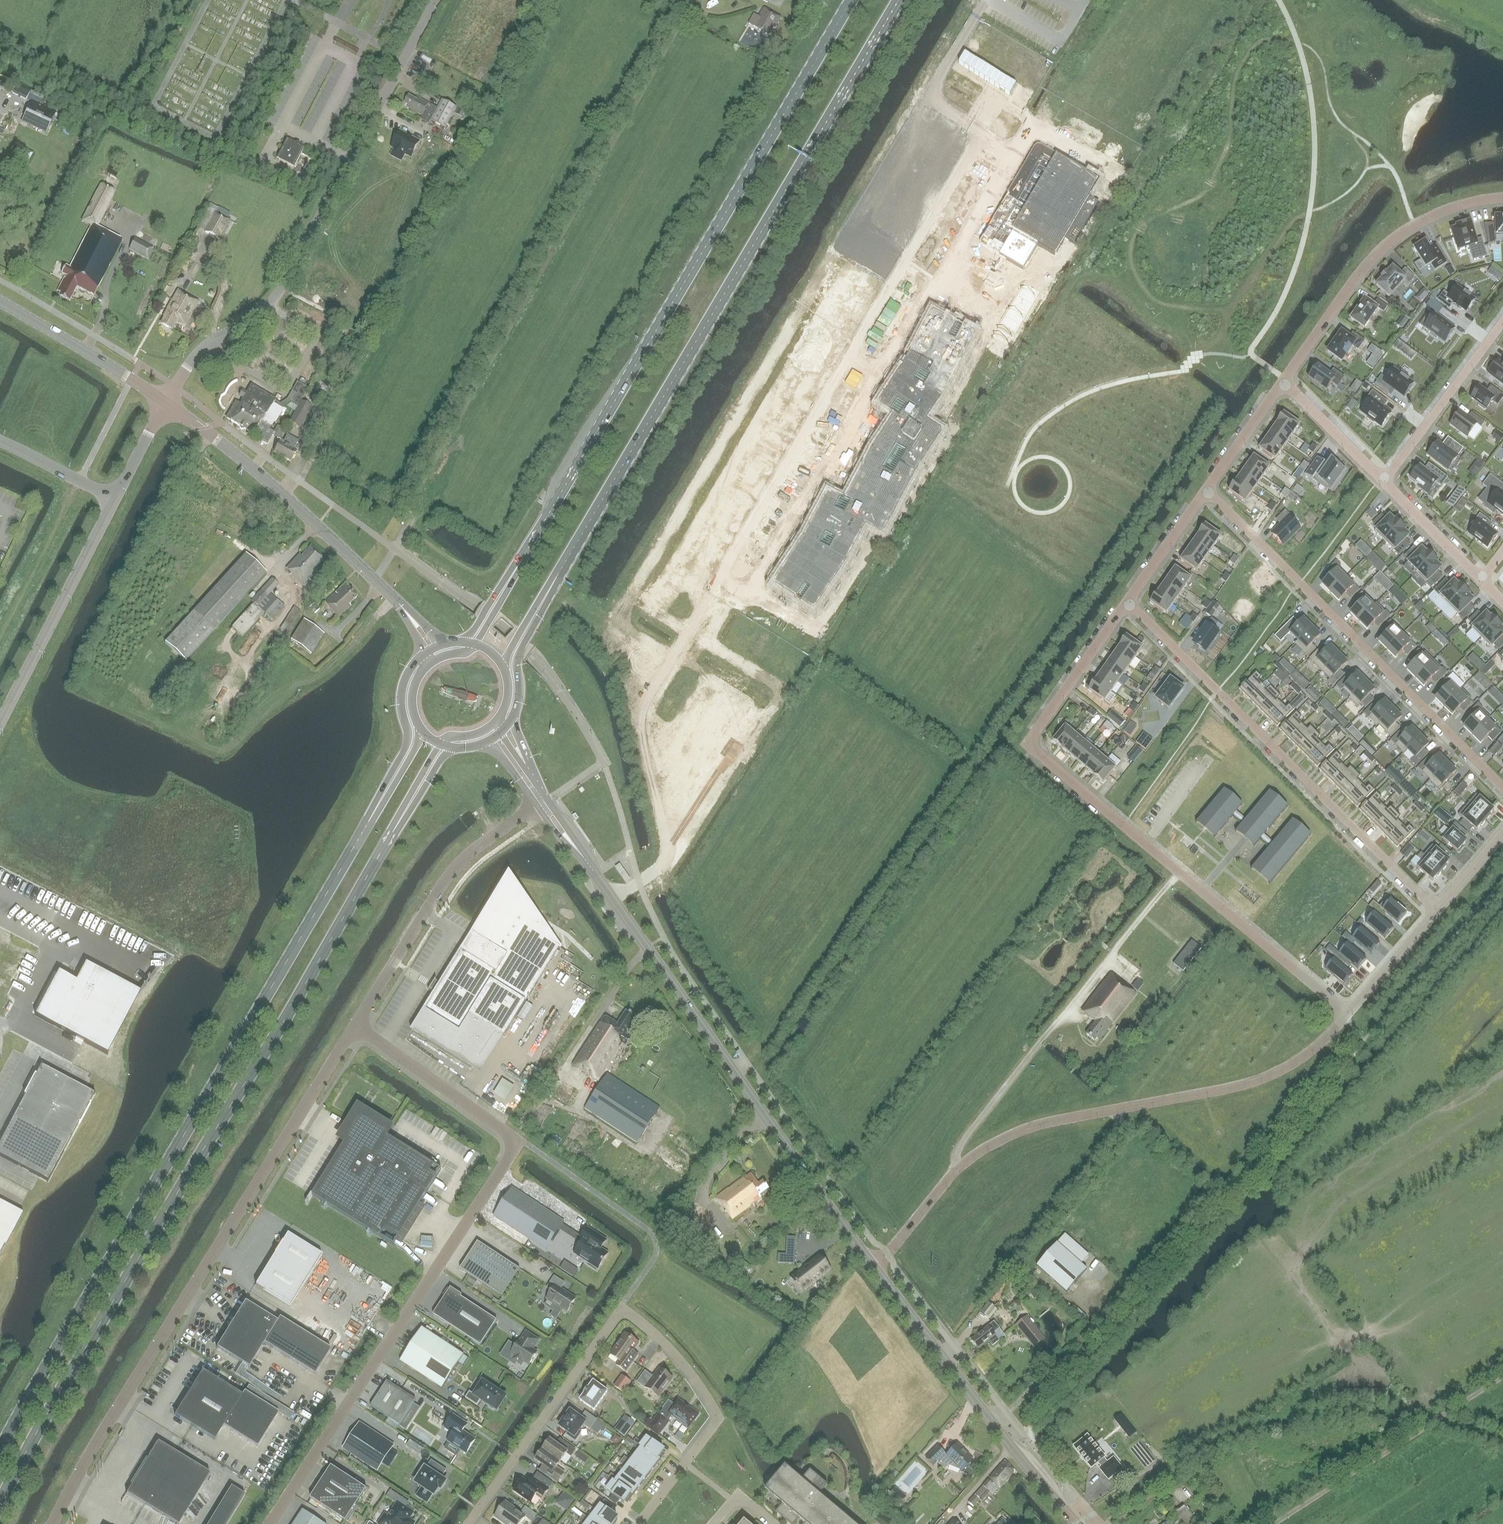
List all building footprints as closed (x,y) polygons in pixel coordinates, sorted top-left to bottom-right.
[(776,28),(782,18),(764,7),(758,16),(754,14),(749,23),(756,27),(770,35),(774,27),(776,28)] [(19,83),(15,92),(29,99),(33,90),(19,83)] [(409,95),(405,103),(409,105),(407,107),(422,115),(424,110),(434,116),(431,120),(445,128),(456,107),(442,99),(438,108),(432,105),(419,98),(418,100),(409,95)] [(32,101),(23,120),(46,131),(54,111),(32,101)] [(462,116),(465,110),(459,107),(456,113),(462,116)] [(399,132),(392,145),(396,147),(391,155),(402,161),(407,152),(412,155),(412,156),(413,156),(420,142),(412,137),(411,139),(399,132)] [(304,148),(287,139),(276,158),(294,167),(304,148)] [(980,242),(980,243),(980,244),(981,244),(981,245),(982,246),(1024,270),(1039,246),(1055,256),(1065,239),(1074,245),(1099,202),(1090,197),(1100,180),(1041,146),(1040,145),(1039,145),(1038,145),(1037,146),(1036,146),(1035,147),(1035,148),(999,209),(1003,211),(997,221),(993,218),(981,240),(980,240),(980,241),(980,242)] [(25,147),(21,156),(30,161),(34,152),(25,147)] [(97,227),(116,191),(102,183),(82,220),(92,225),(70,267),(66,265),(62,272),(66,275),(58,290),(61,292),(59,296),(69,301),(77,286),(93,295),(122,239),(97,227)] [(219,240),(230,220),(216,213),(205,232),(219,240)] [(1457,228),(1452,230),(1458,250),(1469,247),(1471,253),(1478,250),(1481,258),(1488,256),(1482,238),(1476,240),(1470,222),(1457,226),(1457,228)] [(148,259),(154,247),(135,237),(129,249),(148,259)] [(1426,241),(1414,248),(1421,260),(1414,264),(1419,272),(1431,264),(1435,269),(1447,262),(1440,250),(1434,254),(1426,241)] [(1451,264),(1446,268),(1450,274),(1455,271),(1451,264)] [(1383,278),(1376,285),(1389,297),(1402,282),(1407,287),(1415,278),(1405,269),(1401,274),(1393,267),(1386,274),(1385,273),(1382,277),(1383,278)] [(1024,282),(1001,323),(1016,332),(1040,291),(1024,282)] [(1424,287),(1416,296),(1421,301),(1429,291),(1424,287)] [(1445,292),(1439,300),(1450,309),(1453,304),(1459,308),(1460,307),(1467,312),(1476,300),(1457,287),(1450,296),(1445,292)] [(182,317),(187,309),(191,311),(197,302),(179,292),(174,301),(173,300),(167,309),(168,310),(166,314),(167,315),(162,324),(171,329),(175,322),(176,322),(179,316),(182,317)] [(1365,299),(1351,319),(1364,328),(1378,308),(1384,312),(1388,307),(1377,300),(1374,305),(1365,299)] [(1431,299),(1427,305),(1438,313),(1443,307),(1431,299)] [(921,332),(914,346),(924,351),(926,348),(930,350),(928,353),(931,355),(931,356),(940,361),(941,360),(945,362),(947,359),(950,361),(949,364),(960,370),(967,356),(967,355),(970,350),(975,340),(976,339),(976,338),(976,337),(976,336),(976,335),(975,334),(975,333),(974,333),(973,332),(969,330),(968,330),(963,328),(963,329),(957,326),(958,325),(955,323),(937,314),(936,313),(935,313),(934,313),(933,313),(932,313),(931,314),(930,315),(929,316),(924,326),(925,326),(922,332),(921,332)] [(1434,314),(1425,326),(1445,341),(1454,329),(1434,314)] [(1402,315),(1396,323),(1402,327),(1408,319),(1402,315)] [(359,324),(355,331),(364,336),(368,328),(365,327),(359,324)] [(1342,332),(1328,351),(1342,361),(1352,346),(1358,350),(1365,340),(1353,332),(1349,337),(1342,332)] [(1397,339),(1392,346),(1398,350),(1403,343),(1397,339)] [(893,417),(880,437),(894,445),(896,442),(925,462),(926,459),(927,460),(942,437),(942,436),(943,436),(943,435),(943,434),(943,433),(943,432),(942,431),(941,430),(941,429),(932,423),(931,424),(928,421),(933,413),(934,413),(947,393),(947,392),(950,388),(952,384),(960,370),(949,364),(950,361),(947,359),(945,362),(941,360),(940,361),(931,356),(931,355),(928,353),(930,350),(926,348),(924,351),(914,346),(907,359),(907,360),(906,362),(904,365),(886,391),(887,391),(885,394),(889,397),(882,407),(894,416),(893,417)] [(1379,346),(1372,356),(1378,360),(1385,350),(1379,346)] [(1489,373),(1502,384),(1502,365),(1498,361),(1489,373)] [(1313,373),(1309,378),(1315,382),(1314,383),(1320,387),(1321,387),(1327,391),(1332,383),(1338,387),(1345,377),(1333,369),(1329,375),(1318,366),(1313,373)] [(1382,375),(1375,384),(1388,394),(1393,387),(1404,396),(1414,384),(1407,379),(1409,376),(1401,371),(1400,373),(1393,368),(1386,378),(1382,375)] [(1359,389),(1363,384),(1357,380),(1353,384),(1359,389)] [(1366,381),(1362,387),(1367,390),(1370,385),(1366,381)] [(282,408),(286,406),(294,411),(308,388),(297,382),(287,400),(280,404),(282,408)] [(231,420),(254,433),(265,415),(266,416),(276,399),(251,384),(241,401),(242,402),(241,404),(236,402),(227,417),(231,420)] [(1471,397),(1479,404),(1478,405),(1485,410),(1491,402),(1493,402),(1498,405),(1502,398),(1502,394),(1495,388),(1491,394),(1479,386),(1471,397)] [(1370,399),(1361,411),(1368,416),(1367,418),(1374,423),(1375,421),(1382,426),(1391,414),(1380,405),(1384,400),(1373,391),(1368,398),(1370,399)] [(326,403),(329,397),(330,396),(321,392),(318,398),(326,403)] [(300,427),(312,406),(301,401),(290,421),(300,427)] [(322,413),(316,409),(311,418),(317,421),(322,413)] [(1460,411),(1451,424),(1461,432),(1460,433),(1467,438),(1477,424),(1481,428),(1485,422),(1475,415),(1472,420),(1460,411)] [(1284,413),(1277,423),(1293,434),(1300,425),(1284,413)] [(1277,423),(1272,431),(1288,442),(1293,434),(1277,423)] [(278,426),(272,435),(279,439),(285,430),(278,426)] [(1493,436),(1501,442),(1502,439),(1502,435),(1497,430),(1493,436)] [(1272,431),(1266,439),(1282,450),(1288,442),(1272,431)] [(294,449),(299,440),(287,434),(283,443),(280,441),(274,452),(291,461),(297,451),(294,449)] [(819,507),(812,521),(823,526),(825,523),(831,526),(832,524),(842,529),(841,531),(849,536),(847,539),(858,545),(862,537),(861,537),(866,528),(870,530),(879,535),(880,535),(881,536),(882,536),(883,536),(884,535),(885,535),(886,534),(887,533),(904,500),(904,499),(906,494),(907,494),(917,475),(924,465),(923,464),(925,462),(896,442),(894,445),(880,437),(876,443),(876,444),(878,445),(875,450),(868,463),(866,462),(864,465),(849,493),(845,501),(832,494),(826,506),(821,503),(820,507),(819,507)] [(1431,451),(1428,455),(1448,470),(1464,449),(1448,437),(1448,438),(1450,439),(1444,446),(1438,441),(1435,446),(1434,446),(1431,450),(1431,451)] [(1266,439),(1259,448),(1275,460),(1282,450),(1266,439)] [(1254,456),(1247,466),(1263,477),(1270,467),(1254,456)] [(1317,457),(1305,474),(1317,483),(1320,479),(1331,487),(1344,469),(1331,460),(1328,465),(1317,457)] [(1478,457),(1468,471),(1475,476),(1486,462),(1478,457)] [(1416,471),(1410,478),(1420,486),(1419,488),(1428,494),(1437,483),(1441,486),(1440,486),(1441,487),(1448,477),(1429,463),(1429,464),(1425,470),(1421,467),(1417,472),(1416,471)] [(1247,466),(1242,474),(1257,485),(1263,477),(1247,466)] [(1242,474),(1236,481),(1252,493),(1257,485),(1242,474)] [(1478,499),(1486,505),(1485,507),(1494,514),(1497,510),(1502,515),(1502,493),(1499,490),(1502,485),(1502,484),(1490,475),(1483,485),(1487,488),(1478,499)] [(1236,481),(1229,491),(1245,502),(1252,493),(1236,481)] [(1297,483),(1293,489),(1300,493),(1303,488),(1297,483)] [(1460,499),(1453,507),(1453,508),(1466,491),(1459,486),(1459,487),(1454,494),(1460,499)] [(1297,496),(1292,492),(1288,496),(1293,501),(1297,496)] [(1462,497),(1458,502),(1464,507),(1468,501),(1462,497)] [(1370,508),(1365,513),(1371,519),(1376,515),(1370,508)] [(1281,524),(1272,533),(1283,545),(1300,528),(1289,517),(1291,515),(1286,510),(1276,519),(1281,524)] [(1478,520),(1469,532),(1470,533),(1469,534),(1475,539),(1476,538),(1488,547),(1497,535),(1489,528),(1493,523),(1490,521),(1480,514),(1476,519),(1478,520)] [(1382,515),(1373,523),(1378,528),(1375,531),(1384,541),(1400,525),(1396,520),(1395,522),(1390,517),(1387,520),(1382,515)] [(774,582),(774,584),(774,585),(774,586),(775,587),(776,588),(793,599),(797,601),(797,600),(802,603),(801,604),(806,607),(806,608),(810,611),(811,611),(812,611),(813,612),(814,612),(815,611),(816,611),(817,610),(818,609),(824,600),(824,599),(827,594),(828,594),(845,568),(845,567),(850,559),(851,559),(858,545),(847,539),(849,536),(841,531),(842,529),(832,524),(831,526),(825,523),(823,526),(812,521),(805,534),(805,535),(804,537),(802,540),(785,566),(782,571),(781,571),(775,580),(774,581),(774,582)] [(1206,525),(1199,535),(1215,546),(1221,536),(1206,525)] [(1400,525),(1384,541),(1394,550),(1399,555),(1411,544),(1405,539),(1408,536),(1404,531),(1405,530),(1400,525)] [(1199,535),(1193,542),(1209,554),(1215,546),(1199,535)] [(1193,542),(1188,550),(1203,561),(1209,554),(1193,542)] [(316,568),(325,558),(311,546),(302,556),(300,554),(287,568),(292,573),(291,574),(304,585),(309,589),(314,583),(310,579),(318,570),(316,568)] [(1414,547),(1405,556),(1410,561),(1409,562),(1418,571),(1432,557),(1428,553),(1427,554),(1422,549),(1419,552),(1414,547)] [(1188,550),(1181,560),(1197,571),(1203,561),(1188,550)] [(186,661),(267,572),(246,553),(165,642),(186,661)] [(1418,571),(1416,573),(1426,582),(1429,579),(1434,585),(1443,576),(1438,571),(1441,568),(1436,563),(1437,562),(1432,557),(1418,571)] [(1379,558),(1373,565),(1380,571),(1386,565),(1379,558)] [(1330,577),(1322,584),(1331,592),(1347,576),(1339,568),(1341,565),(1337,561),(1325,572),(1330,577)] [(1175,568),(1169,577),(1184,588),(1191,579),(1175,568)] [(1380,572),(1373,579),(1380,586),(1387,579),(1380,572)] [(1347,576),(1331,592),(1339,601),(1346,594),(1351,598),(1360,589),(1355,585),(1347,576)] [(279,583),(273,577),(252,600),(254,603),(232,627),(243,636),(277,598),(271,593),(279,583)] [(1169,577),(1163,585),(1179,596),(1184,588),(1169,577)] [(1446,579),(1434,591),(1440,596),(1439,596),(1449,605),(1465,590),(1460,585),(1459,586),(1454,581),(1451,584),(1446,579)] [(350,603),(358,596),(346,583),(325,602),(338,616),(351,605),(350,603)] [(1163,585),(1158,593),(1173,604),(1179,596),(1163,585)] [(1394,587),(1389,592),(1402,605),(1407,600),(1394,587)] [(1465,590),(1449,605),(1458,615),(1461,612),(1466,617),(1475,608),(1470,603),(1473,600),(1468,595),(1469,594),(1465,590)] [(1358,605),(1351,613),(1359,621),(1375,605),(1362,592),(1353,601),(1358,605)] [(1158,593),(1151,603),(1167,614),(1173,604),(1158,593)] [(1214,601),(1205,612),(1212,617),(1220,606),(1214,601)] [(1375,605),(1359,621),(1367,629),(1375,622),(1379,627),(1391,615),(1386,610),(1385,612),(1377,603),(1375,605)] [(314,604),(310,607),(315,613),(319,609),(314,604)] [(1438,618),(1445,624),(1451,618),(1445,611),(1438,618)] [(1478,612),(1470,620),(1475,625),(1472,628),(1481,638),(1497,622),(1492,617),(1491,619),(1486,614),(1483,617),(1478,612)] [(1294,617),(1283,628),(1288,634),(1290,632),(1298,640),(1299,641),(1312,627),(1304,619),(1299,623),(1294,617)] [(310,653),(324,633),(304,618),(290,638),(310,653)] [(1212,618),(1194,643),(1201,648),(1205,651),(1207,649),(1218,633),(1213,630),(1219,623),(1212,618)] [(1184,619),(1180,625),(1188,631),(1192,625),(1184,619)] [(1386,634),(1379,641),(1387,649),(1402,635),(1394,626),(1395,625),(1391,620),(1382,629),(1386,634)] [(1481,638),(1490,647),(1493,644),(1498,649),(1502,645),(1502,637),(1502,636),(1502,634),(1502,630),(1500,628),(1501,627),(1497,622),(1481,638)] [(1430,623),(1425,628),(1431,634),(1436,629),(1430,623)] [(1298,640),(1295,644),(1308,657),(1316,648),(1312,644),(1320,636),(1312,627),(1299,641),(1298,640)] [(1440,634),(1436,629),(1431,634),(1436,638),(1440,634)] [(1402,635),(1387,649),(1396,658),(1403,651),(1411,643),(1402,635)] [(1127,636),(1120,646),(1136,657),(1143,647),(1127,636)] [(1120,646),(1114,655),(1129,666),(1136,657),(1120,646)] [(1318,650),(1309,658),(1322,671),(1339,654),(1331,646),(1322,654),(1318,650)] [(1415,662),(1407,670),(1416,678),(1434,660),(1425,652),(1423,653),(1419,649),(1410,658),(1415,662)] [(1339,654),(1322,671),(1330,679),(1328,681),(1333,686),(1345,674),(1340,670),(1348,663),(1339,654)] [(1114,655),(1108,663),(1124,674),(1129,666),(1114,655)] [(1284,659),(1280,663),(1285,669),(1289,665),(1284,659)] [(1480,659),(1474,665),(1479,670),(1485,664),(1480,659)] [(1434,660),(1416,678),(1424,686),(1431,679),(1436,684),(1448,672),(1443,667),(1442,668),(1434,660)] [(1491,661),(1486,666),(1490,670),(1495,665),(1491,661)] [(1108,663),(1102,671),(1118,682),(1124,674),(1108,663)] [(1289,665),(1285,669),(1291,674),(1295,670),(1289,665)] [(1279,669),(1274,674),(1283,683),(1288,678),(1291,675),(1286,670),(1281,666),(1279,669)] [(1102,671),(1096,680),(1112,691),(1118,682),(1102,671)] [(1257,671),(1239,689),(1249,698),(1263,684),(1259,680),(1262,677),(1257,671)] [(1295,672),(1291,676),(1296,681),(1301,677),(1295,672)] [(1345,677),(1337,686),(1341,690),(1343,688),(1351,696),(1351,697),(1366,682),(1357,673),(1349,681),(1345,677)] [(1479,673),(1474,678),(1486,691),(1492,685),(1479,673)] [(1443,691),(1436,698),(1444,706),(1460,690),(1452,682),(1447,677),(1438,686),(1443,691)] [(1171,679),(1156,699),(1169,708),(1184,689),(1171,679)] [(1096,680),(1089,690),(1105,701),(1104,702),(1109,705),(1116,695),(1111,692),(1112,691),(1096,680)] [(1263,684),(1249,698),(1258,708),(1276,691),(1266,681),(1263,684)] [(1351,696),(1349,698),(1358,707),(1360,704),(1362,704),(1366,708),(1374,699),(1370,695),(1375,690),(1366,682),(1351,697),(1351,696)] [(1488,692),(1502,706),(1502,705),(1502,695),(1494,686),(1488,692)] [(445,695),(481,705),(483,697),(447,687),(445,695)] [(1460,690),(1444,706),(1452,715),(1460,708),(1464,712),(1473,703),(1469,699),(1470,697),(1462,688),(1460,690)] [(1276,691),(1258,708),(1268,717),(1282,703),(1278,698),(1280,696),(1276,691)] [(1315,691),(1311,695),(1317,701),(1321,697),(1315,691)] [(1300,695),(1295,700),(1300,705),(1305,700),(1300,695)] [(1325,699),(1320,703),(1326,709),(1330,705),(1325,699)] [(1372,704),(1364,713),(1368,717),(1377,726),(1378,724),(1393,709),(1385,700),(1377,709),(1372,704)] [(1282,703),(1268,717),(1277,727),(1294,710),(1289,704),(1286,707),(1282,703)] [(1471,719),(1464,727),(1472,735),(1487,721),(1491,718),(1482,709),(1483,708),(1478,703),(1467,715),(1471,719)] [(1393,709),(1378,724),(1391,737),(1400,728),(1396,723),(1402,717),(1393,709)] [(1112,710),(1107,716),(1120,727),(1125,720),(1112,710)] [(1297,712),(1279,729),(1289,739),(1303,725),(1299,720),(1302,717),(1297,712)] [(1343,718),(1339,722),(1345,729),(1349,724),(1343,718)] [(1487,721),(1472,735),(1481,743),(1488,736),(1493,741),(1501,732),(1497,727),(1495,729),(1487,721)] [(1303,725),(1289,739),(1298,748),(1316,731),(1311,726),(1308,729),(1303,725)] [(1066,726),(1053,741),(1062,748),(1075,734),(1066,726)] [(1348,731),(1352,736),(1357,731),(1352,727),(1348,731)] [(1399,732),(1391,740),(1395,744),(1404,753),(1405,752),(1407,749),(1420,736),(1412,727),(1403,736),(1399,732)] [(1375,744),(1381,740),(1374,730),(1368,735),(1375,744)] [(1316,731),(1298,748),(1308,757),(1322,743),(1317,739),(1321,736),(1316,731)] [(1075,734),(1062,748),(1071,756),(1083,741),(1075,734)] [(1420,736),(1407,749),(1414,757),(1410,760),(1416,766),(1429,753),(1425,749),(1429,744),(1420,736)] [(1083,741),(1071,756),(1078,762),(1091,747),(1083,741)] [(1322,743),(1308,757),(1317,767),(1335,750),(1329,745),(1326,748),(1322,743)] [(1497,743),(1490,752),(1494,756),(1502,747),(1497,743)] [(1136,745),(1127,756),(1133,762),(1143,751),(1136,745)] [(1371,746),(1367,750),(1372,756),(1377,751),(1371,746)] [(1091,747),(1078,762),(1086,768),(1098,753),(1091,747)] [(1337,752),(1319,769),(1329,779),(1343,765),(1339,760),(1342,757),(1337,752)] [(1098,753),(1086,768),(1094,775),(1107,760),(1098,753)] [(1426,759),(1418,767),(1430,780),(1431,780),(1448,763),(1439,755),(1431,763),(1426,759)] [(1107,760),(1094,775),(1103,783),(1116,768),(1107,760)] [(1430,780),(1429,781),(1430,781),(1438,789),(1456,772),(1448,763),(1431,780),(1430,780)] [(1343,765),(1329,779),(1338,788),(1356,771),(1351,766),(1348,769),(1343,765)] [(1356,771),(1338,788),(1348,798),(1362,783),(1358,779),(1361,776),(1356,771)] [(1399,775),(1395,780),(1399,784),(1403,780),(1399,775)] [(1362,783),(1348,798),(1357,807),(1375,790),(1369,785),(1366,788),(1362,783)] [(1463,783),(1455,792),(1460,796),(1467,787),(1463,783)] [(1410,784),(1405,789),(1408,793),(1412,789),(1413,788),(1410,784)] [(1224,789),(1196,823),(1215,838),(1234,814),(1243,822),(1235,831),(1254,847),(1262,838),(1271,846),(1252,869),(1270,884),(1311,835),(1293,820),(1274,842),(1265,834),(1288,806),(1269,791),(1246,818),(1237,811),(1242,804),(1224,789)] [(1416,793),(1412,789),(1408,793),(1412,797),(1416,793)] [(1377,792),(1359,809),(1369,819),(1383,805),(1379,801),(1382,798),(1377,792)] [(1476,794),(1467,805),(1486,821),(1491,816),(1490,815),(1494,810),(1476,794)] [(1383,805),(1369,819),(1378,828),(1396,811),(1391,806),(1388,809),(1383,805)] [(1467,805),(1459,815),(1464,819),(1460,824),(1469,832),(1473,827),(1476,830),(1481,825),(1482,826),(1486,821),(1467,805)] [(1396,811),(1378,828),(1388,838),(1402,824),(1398,819),(1401,816),(1396,811)] [(1451,827),(1442,838),(1459,853),(1464,847),(1462,846),(1467,841),(1464,838),(1468,833),(1455,823),(1452,828),(1451,827)] [(1402,824),(1388,838),(1397,848),(1415,830),(1409,825),(1406,828),(1402,824)] [(1423,831),(1419,836),(1424,840),(1428,835),(1423,831)] [(1409,843),(1401,852),(1406,856),(1414,847),(1409,843)] [(1424,855),(1443,872),(1447,867),(1446,866),(1450,860),(1447,858),(1451,853),(1442,845),(1438,850),(1432,845),(1424,855)] [(1422,861),(1417,867),(1433,881),(1437,876),(1438,877),(1443,872),(1424,855),(1421,852),(1418,857),(1422,861)] [(505,1036),(560,947),(543,936),(548,929),(531,919),(535,911),(518,901),(523,894),(505,883),(470,940),(467,938),(467,937),(466,937),(462,943),(463,944),(463,943),(467,945),(413,1032),(473,1069),(496,1031),(505,1036)] [(1388,896),(1380,906),(1398,923),(1407,913),(1388,896)] [(1374,901),(1369,906),(1374,910),(1378,905),(1374,901)] [(1374,912),(1366,922),(1385,938),(1393,928),(1374,912)] [(1346,932),(1342,937),(1351,945),(1356,940),(1371,954),(1380,944),(1361,928),(1352,937),(1346,932)] [(1195,939),(1176,962),(1186,970),(1204,947),(1195,939)] [(1330,945),(1326,950),(1338,961),(1342,956),(1358,969),(1366,960),(1347,943),(1339,953),(1330,945)] [(1334,959),(1325,969),(1344,985),(1353,975),(1334,959)] [(59,971),(35,1016),(107,1054),(116,1025),(140,992),(86,963),(76,981),(59,971)] [(1132,964),(1126,971),(1135,978),(1141,971),(1132,964)] [(1101,1039),(1136,993),(1111,974),(1082,1011),(1096,1021),(1087,1034),(1096,1041),(1099,1037),(1101,1039)] [(637,1143),(660,1108),(608,1073),(604,1079),(601,1077),(622,1043),(627,1046),(631,1039),(627,1036),(636,1022),(633,1021),(636,1017),(627,1011),(618,1024),(605,1016),(573,1065),(601,1083),(585,1109),(637,1143)] [(90,1105),(89,1104),(95,1093),(95,1092),(94,1093),(86,1089),(42,1065),(42,1064),(35,1076),(34,1075),(24,1095),(25,1096),(0,1142),(0,1156),(39,1177),(48,1181),(47,1182),(48,1182),(78,1124),(80,1125),(90,1105)] [(508,1100),(517,1086),(505,1078),(496,1093),(508,1100)] [(353,1132),(351,1131),(306,1204),(307,1204),(313,1196),(394,1246),(442,1170),(428,1161),(429,1160),(373,1126),(372,1127),(360,1119),(353,1132)] [(554,1134),(549,1141),(557,1147),(562,1140),(554,1134)] [(760,1195),(769,1189),(763,1181),(759,1184),(751,1174),(744,1179),(743,1178),(717,1197),(732,1219),(761,1197),(760,1195)] [(513,1189),(495,1216),(545,1249),(563,1222),(513,1189)] [(24,1212),(0,1199),(0,1258),(24,1212)] [(590,1263),(588,1265),(596,1270),(598,1268),(602,1262),(603,1262),(604,1260),(608,1253),(601,1249),(606,1240),(587,1228),(580,1238),(583,1241),(575,1253),(590,1263)] [(322,1255),(287,1234),(256,1285),(291,1306),(322,1255)] [(477,1242),(460,1269),(471,1276),(478,1280),(503,1296),(520,1269),(477,1242)] [(1087,1269),(1057,1243),(1037,1265),(1067,1292),(1087,1269)] [(802,1293),(832,1269),(831,1269),(830,1270),(819,1256),(821,1255),(820,1254),(790,1277),(791,1278),(793,1277),(796,1282),(796,1283),(799,1286),(799,1285),(803,1291),(801,1292),(802,1293)] [(795,1264),(796,1255),(786,1255),(786,1264),(795,1264)] [(561,1269),(573,1277),(578,1270),(565,1262),(561,1269)] [(1021,1270),(1013,1277),(1017,1281),(1025,1274),(1021,1270)] [(473,1288),(478,1280),(471,1276),(466,1283),(473,1288)] [(555,1276),(547,1288),(552,1291),(547,1299),(557,1305),(552,1314),(557,1318),(563,1309),(567,1312),(576,1298),(561,1289),(565,1283),(555,1276)] [(434,1314),(434,1315),(481,1346),(497,1320),(461,1297),(463,1295),(462,1295),(461,1296),(448,1288),(443,1295),(447,1298),(436,1315),(434,1314)] [(245,1302),(217,1347),(222,1351),(249,1368),(264,1343),(315,1375),(331,1350),(280,1318),(277,1322),(247,1303),(245,1302)] [(997,1310),(988,1302),(980,1312),(989,1319),(997,1310)] [(1027,1315),(1015,1325),(1034,1348),(1045,1338),(1027,1315)] [(988,1326),(988,1327),(972,1340),(979,1349),(989,1340),(990,1342),(996,1337),(993,1332),(999,1327),(994,1321),(988,1326)] [(422,1327),(400,1361),(442,1389),(464,1355),(422,1327)] [(539,1340),(527,1333),(520,1342),(519,1341),(512,1353),(516,1356),(514,1360),(522,1365),(524,1361),(530,1365),(537,1353),(532,1350),(539,1340)] [(633,1352),(639,1343),(626,1333),(610,1355),(619,1361),(616,1365),(627,1372),(639,1356),(633,1352)] [(673,1378),(660,1369),(654,1377),(646,1371),(637,1382),(646,1389),(647,1388),(659,1397),(673,1378)] [(175,1414),(175,1415),(215,1440),(223,1426),(257,1447),(279,1413),(289,1420),(294,1413),(283,1406),(249,1385),(244,1392),(242,1395),(202,1370),(202,1372),(203,1372),(196,1385),(195,1385),(193,1389),(195,1390),(189,1399),(187,1398),(185,1402),(177,1415),(175,1414)] [(624,1393),(631,1382),(626,1379),(622,1385),(618,1382),(615,1387),(624,1393)] [(400,1425),(416,1400),(387,1381),(371,1406),(400,1425)] [(506,1397),(483,1382),(475,1395),(470,1391),(466,1398),(477,1405),(481,1400),(497,1410),(506,1397)] [(608,1392),(594,1382),(589,1389),(588,1388),(585,1393),(581,1400),(595,1410),(608,1392)] [(675,1405),(669,1400),(663,1408),(660,1413),(659,1413),(648,1428),(659,1436),(670,1421),(669,1420),(673,1415),(688,1427),(693,1420),(694,1420),(699,1414),(693,1409),(692,1410),(678,1400),(675,1405)] [(590,1430),(591,1429),(595,1432),(595,1431),(599,1433),(604,1426),(597,1420),(586,1412),(581,1418),(571,1411),(560,1426),(569,1433),(567,1435),(576,1440),(581,1432),(579,1431),(584,1425),(590,1430)] [(453,1433),(448,1441),(467,1453),(476,1439),(462,1430),(466,1423),(454,1415),(445,1428),(453,1433)] [(635,1422),(627,1417),(618,1430),(625,1435),(635,1422)] [(360,1423),(344,1448),(377,1470),(382,1463),(389,1468),(397,1454),(391,1450),(394,1445),(360,1423)] [(1130,1438),(1137,1432),(1132,1426),(1124,1432),(1130,1438)] [(1107,1430),(1098,1438),(1107,1448),(1116,1440),(1107,1430)] [(680,1431),(676,1436),(681,1440),(684,1435),(680,1431)] [(616,1435),(612,1441),(618,1445),(622,1439),(616,1435)] [(1089,1436),(1076,1448),(1094,1469),(1101,1463),(1104,1467),(1104,1468),(1103,1470),(1112,1480),(1125,1468),(1116,1458),(1110,1463),(1106,1459),(1107,1458),(1089,1436)] [(634,1441),(635,1443),(660,1461),(664,1455),(662,1453),(664,1450),(647,1437),(643,1443),(636,1438),(634,1441)] [(630,1438),(627,1442),(633,1446),(635,1443),(634,1441),(630,1438)] [(558,1445),(550,1440),(543,1450),(560,1462),(567,1453),(571,1455),(575,1450),(562,1440),(558,1445)] [(210,1473),(176,1453),(176,1452),(158,1442),(137,1476),(126,1494),(127,1495),(127,1494),(144,1505),(144,1504),(177,1523),(179,1523),(210,1473)] [(660,1461),(635,1443),(633,1446),(639,1451),(635,1456),(652,1469),(654,1466),(655,1467),(660,1461)] [(938,1446),(927,1458),(934,1465),(937,1462),(945,1470),(949,1466),(961,1470),(962,1471),(971,1480),(977,1473),(969,1465),(973,1461),(963,1451),(964,1450),(958,1444),(947,1455),(945,1454),(945,1453),(938,1446)] [(557,1468),(560,1462),(543,1450),(536,1460),(550,1470),(546,1475),(558,1483),(565,1473),(557,1468)] [(584,1455),(579,1452),(575,1457),(580,1460),(584,1455)] [(652,1469),(635,1456),(631,1461),(625,1457),(622,1460),(646,1478),(651,1472),(650,1471),(652,1469)] [(427,1502),(433,1494),(435,1495),(438,1487),(442,1488),(445,1481),(440,1479),(446,1470),(432,1460),(426,1469),(425,1469),(416,1483),(422,1486),(416,1495),(427,1502)] [(646,1478),(622,1460),(620,1463),(626,1468),(622,1473),(639,1486),(641,1483),(642,1484),(646,1478)] [(988,1480),(983,1486),(969,1503),(974,1507),(980,1500),(982,1502),(990,1492),(988,1490),(995,1482),(1000,1487),(1015,1471),(1005,1460),(990,1478),(991,1479),(989,1480),(988,1480)] [(346,1521),(367,1489),(332,1466),(311,1498),(346,1521)] [(639,1486),(622,1473),(618,1479),(612,1474),(609,1477),(633,1495),(638,1489),(637,1489),(639,1486)] [(633,1495),(609,1477),(607,1476),(605,1479),(611,1484),(607,1489),(624,1502),(626,1499),(629,1501),(633,1495)] [(534,1486),(522,1478),(514,1490),(531,1503),(536,1495),(542,1499),(549,1489),(538,1481),(534,1486)] [(776,1511),(791,1523),(795,1523),(800,1518),(806,1523),(855,1523),(820,1494),(802,1480),(795,1488),(791,1484),(785,1492),(789,1495),(782,1503),(776,1511)] [(245,1495),(231,1486),(231,1487),(235,1489),(213,1523),(227,1523),(245,1495)] [(907,1497),(896,1487),(888,1496),(896,1504),(899,1506),(907,1497)] [(564,1493),(557,1503),(567,1510),(574,1500),(564,1493)] [(1218,1500),(1213,1493),(1208,1497),(1213,1504),(1218,1500)] [(594,1514),(607,1523),(615,1523),(616,1522),(616,1521),(618,1518),(610,1512),(614,1507),(605,1500),(596,1511),(590,1506),(588,1509),(594,1514)] [(496,1516),(507,1523),(520,1523),(525,1517),(532,1521),(537,1514),(526,1506),(521,1513),(505,1502),(496,1516)] [(414,1523),(408,1519),(413,1512),(398,1503),(393,1510),(395,1511),(391,1518),(385,1514),(379,1523),(380,1523),(413,1523),(414,1523)] [(1184,1505),(1175,1511),(1186,1523),(1191,1523),(1196,1520),(1184,1505)] [(303,1510),(294,1523),(324,1523),(303,1510)] [(594,1514),(590,1519),(584,1514),(581,1518),(590,1523),(607,1523),(594,1514)]
